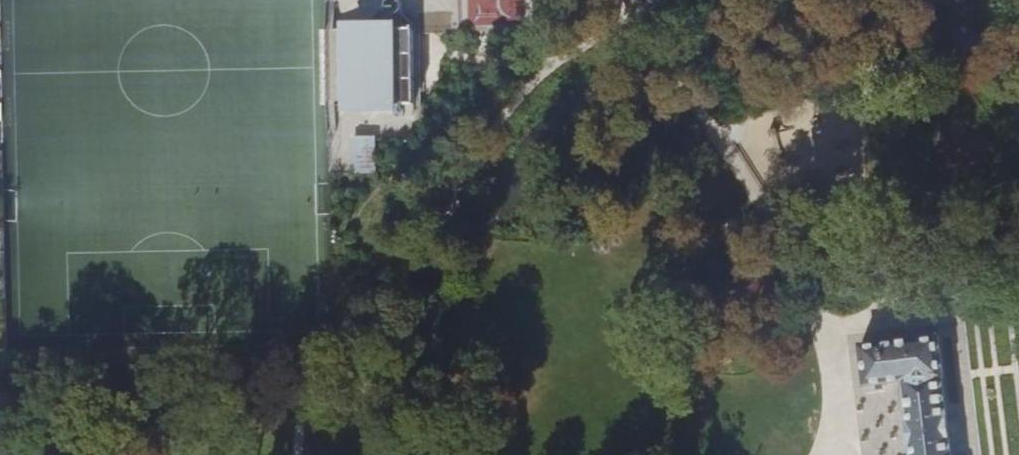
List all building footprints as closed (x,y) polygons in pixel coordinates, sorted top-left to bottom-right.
[(403,21),(348,22),(348,29),(323,30),(325,105),(349,104),(349,112),(405,111),(403,21)] [(354,134),(354,171),(379,171),(378,134),(354,134)] [(861,345),(866,386),(903,383),(912,454),(952,454),(943,378),(945,378),(940,337),(861,345)]
